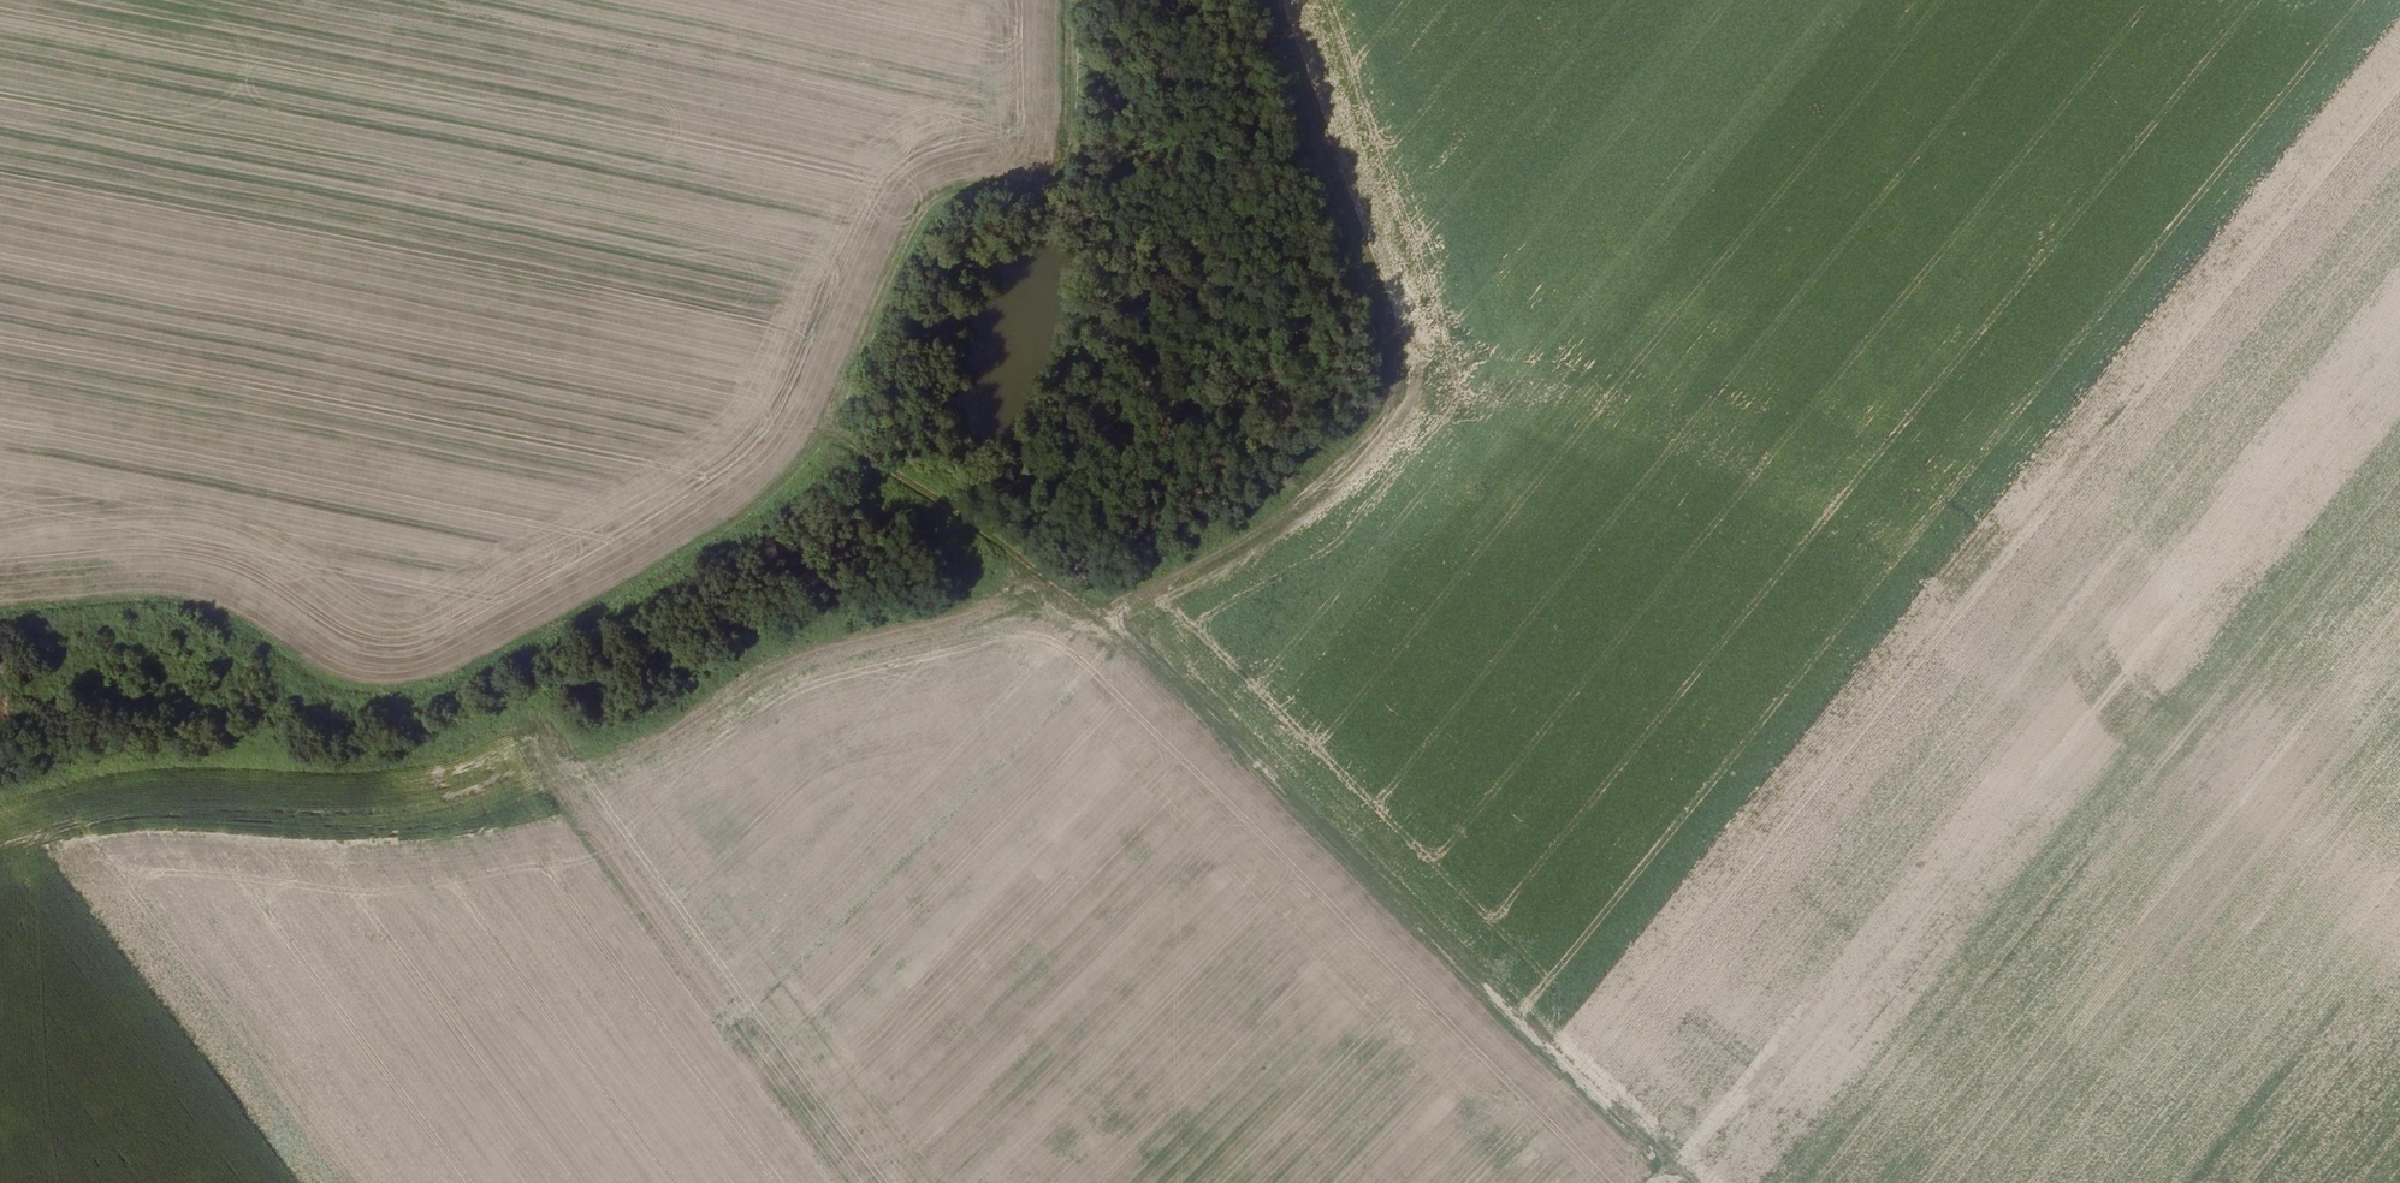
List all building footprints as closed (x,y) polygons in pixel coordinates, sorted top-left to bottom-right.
[(1017,199),(1006,200),(1007,212),(1017,211),(1017,199)]
